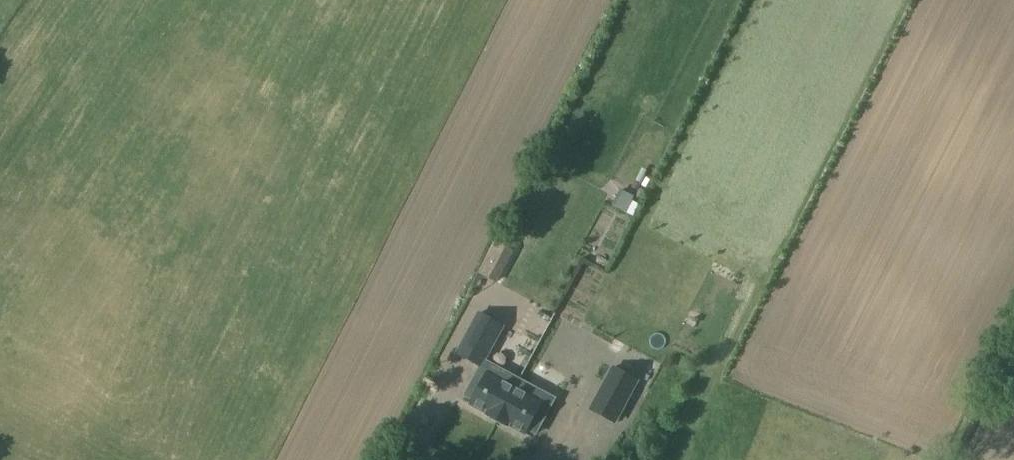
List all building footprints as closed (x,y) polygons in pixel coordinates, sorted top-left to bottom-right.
[(457,354),(481,366),(485,361),(503,327),(479,313),(457,354)] [(497,421),(520,379),(485,361),(481,366),(465,396),(474,401),(471,405),(487,414),(487,415),(491,417),(491,416),(498,419),(497,421)] [(536,434),(555,399),(520,379),(497,421),(498,421),(499,420),(505,423),(504,424),(508,426),(509,426),(525,434),(527,430),(536,434)] [(597,405),(572,392),(551,434),(576,447),(597,405)]
